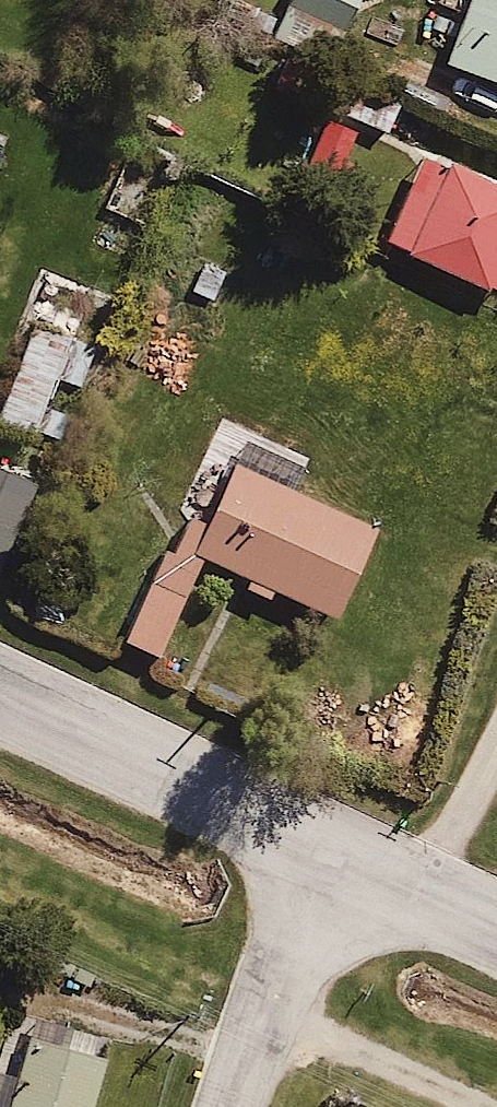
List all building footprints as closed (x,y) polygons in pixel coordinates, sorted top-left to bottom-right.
[(267,44),(327,75),(364,0),(290,0),(267,44)] [(439,63),(496,86),(496,0),(464,0),(439,63)] [(412,100),(354,74),(335,115),(393,142),(412,100)] [(422,147),(375,246),(496,304),(496,182),(422,147)] [(179,196),(123,163),(102,198),(157,232),(179,196)] [(30,448),(63,379),(88,391),(119,328),(52,295),(0,404),(0,434),(30,448)] [(377,532),(233,461),(206,521),(190,514),(177,540),(163,532),(110,639),(156,662),(206,561),(251,583),(244,595),(272,609),(277,600),(330,626),(377,532)] [(0,477),(0,564),(32,491),(0,477)] [(108,1058),(30,1035),(15,1079),(0,1075),(0,1106),(94,1106),(108,1058)]
